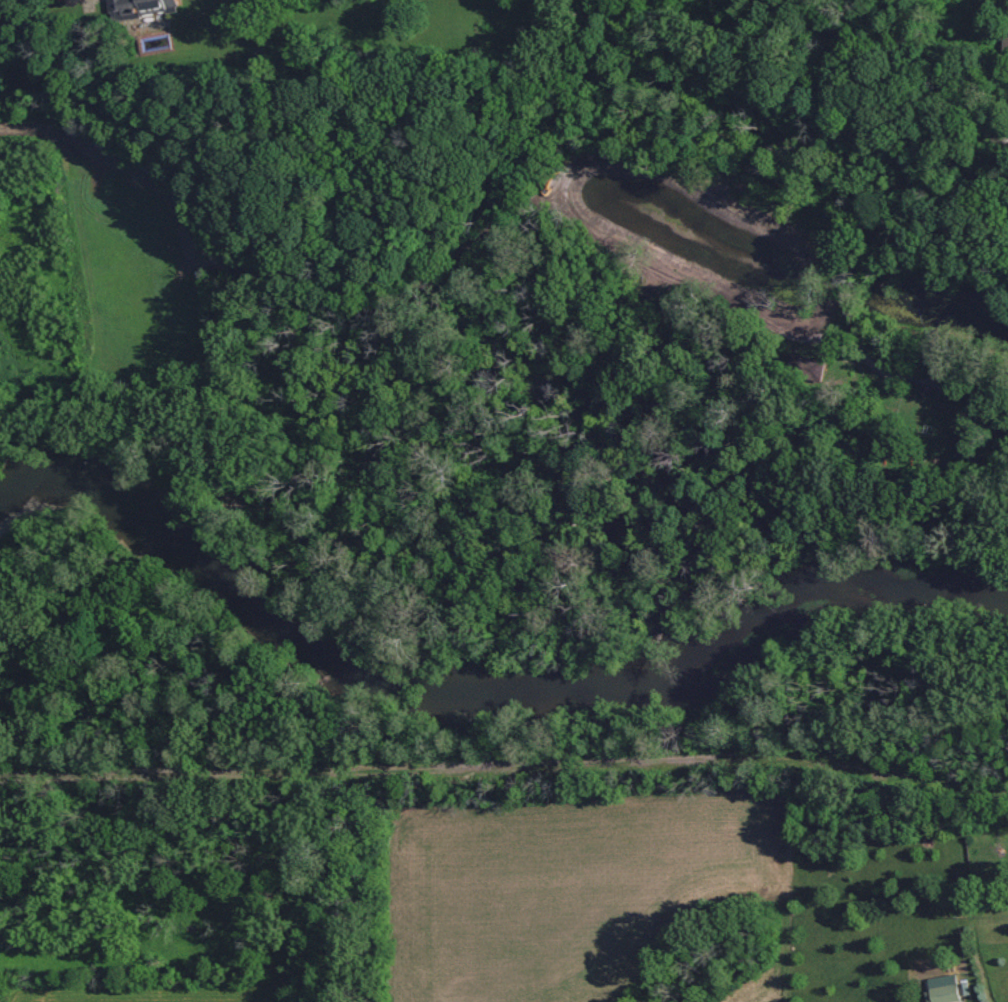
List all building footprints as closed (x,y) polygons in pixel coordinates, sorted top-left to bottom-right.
[(111,22),(142,18),(141,10),(158,8),(159,14),(179,11),(178,0),(109,0),(111,22)] [(790,366),(812,369),(814,358),(791,354),(790,366)] [(957,974),(929,979),(931,991),(926,992),(928,1001),(957,1001),(962,1001),(957,974)]
